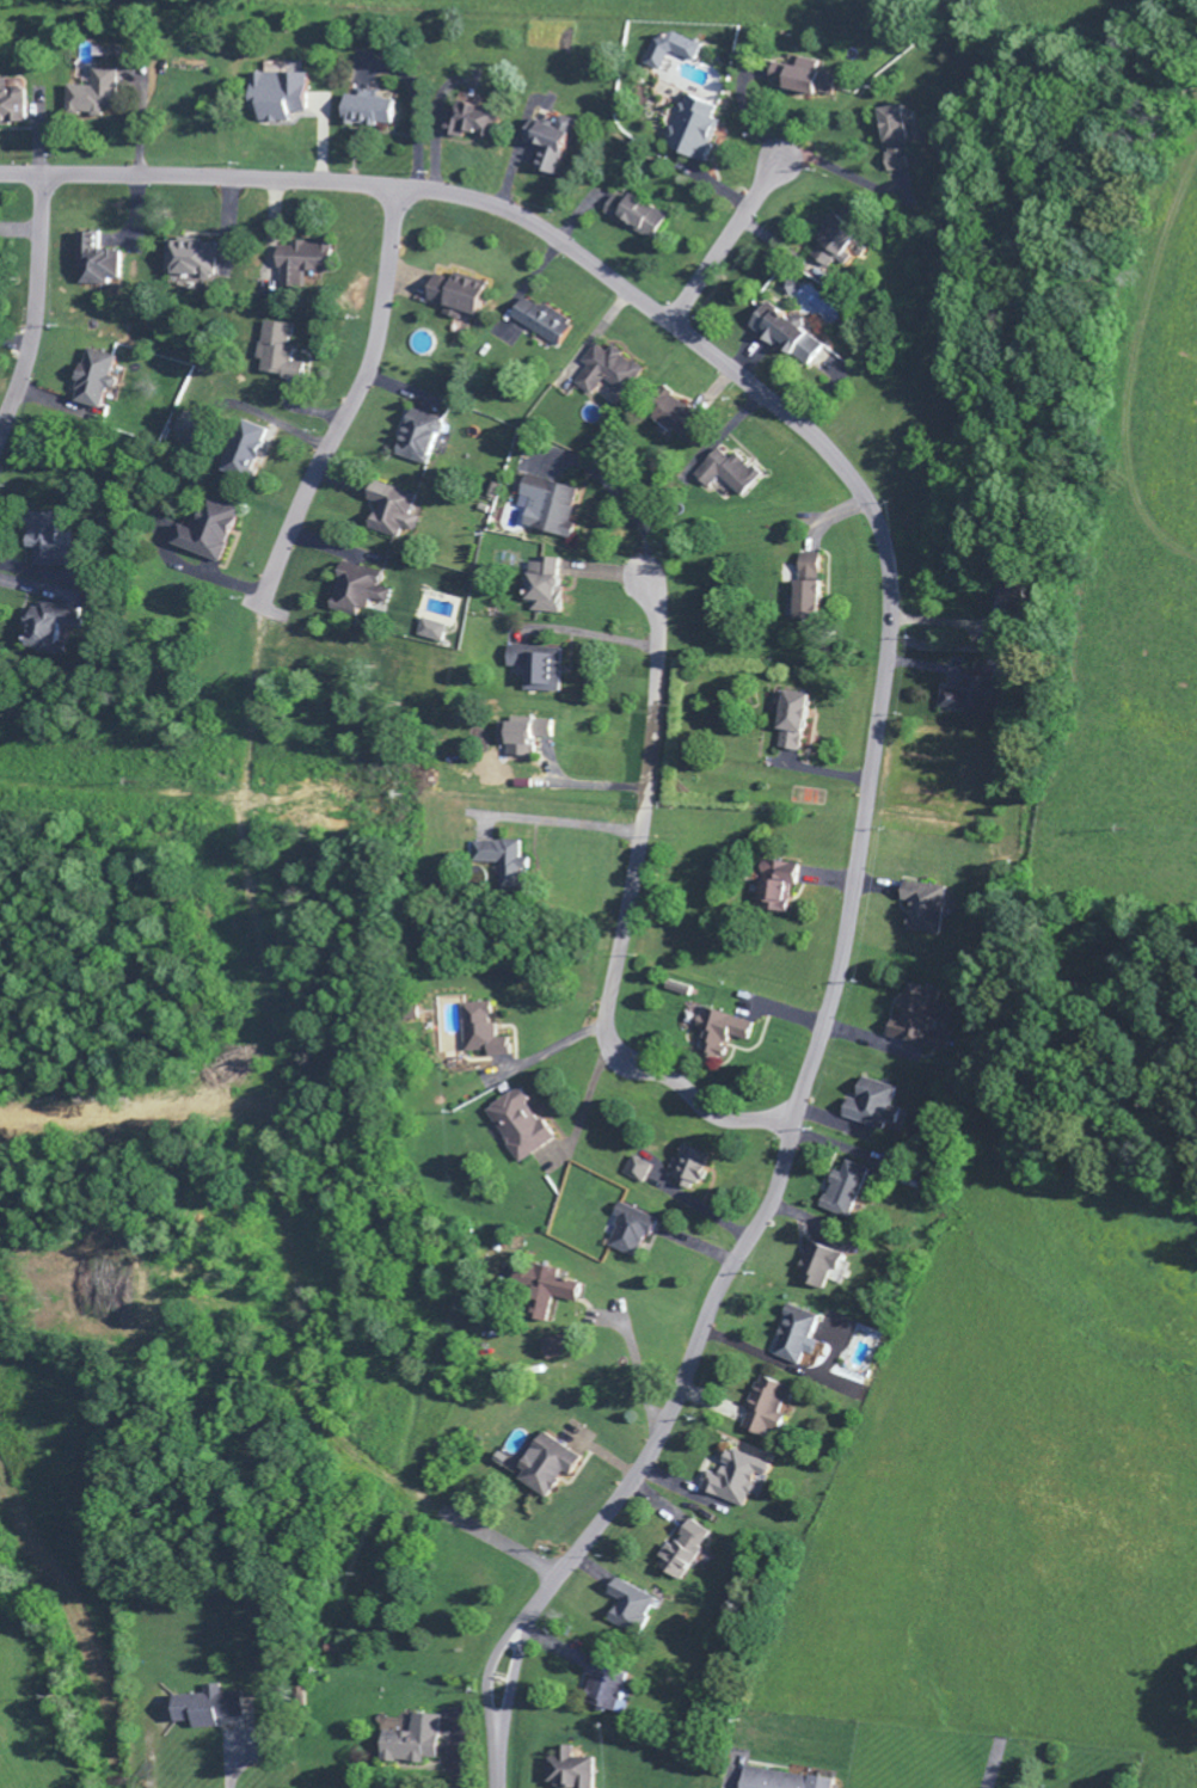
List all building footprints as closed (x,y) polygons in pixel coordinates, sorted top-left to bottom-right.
[(644,66),(661,74),(670,53),(695,64),(703,47),(672,34),(668,43),(656,38),(644,66)] [(835,99),(839,78),(818,74),(820,64),(800,60),(799,69),(775,65),(771,87),(835,99)] [(69,89),(68,117),(105,118),(105,112),(118,112),(119,73),(94,72),(94,90),(69,89)] [(293,124),(293,114),(311,114),(311,75),(254,75),(254,115),(263,115),(263,124),(293,124)] [(24,129),(23,83),(0,83),(0,129),(24,129)] [(394,132),(399,104),(373,99),(374,97),(349,93),(344,123),(394,132)] [(721,106),(690,93),(667,147),(706,163),(723,122),(716,119),(721,106)] [(504,111),(460,102),(458,111),(453,110),(448,136),(466,140),(468,133),(498,139),(504,111)] [(892,174),(912,172),(908,142),(913,142),(909,108),(884,111),(892,174)] [(545,150),(538,169),(561,178),(582,122),(566,117),(564,122),(549,117),(546,127),(537,123),(529,144),(545,150)] [(668,216),(634,198),(629,207),(614,198),(604,216),(653,243),(668,216)] [(837,216),(807,256),(831,274),(862,232),(856,227),(862,220),(848,210),(841,219),(837,216)] [(79,287),(111,287),(111,282),(121,282),(121,253),(102,253),(102,237),(80,236),(79,287)] [(210,244),(168,243),(167,277),(209,278),(210,244)] [(279,290),(304,290),(304,275),(332,274),(331,244),(292,245),(293,249),(279,249),(279,290)] [(483,319),(492,287),(457,277),(456,282),(436,277),(428,304),(446,309),(444,318),(461,323),(464,313),(483,319)] [(513,322),(562,349),(575,326),(525,299),(513,322)] [(752,328),(812,371),(829,347),(769,304),(752,328)] [(262,374),(291,378),(295,349),(291,348),(294,327),(264,323),(258,362),(263,363),(262,374)] [(590,399),(602,382),(623,397),(641,371),(611,350),(607,355),(595,346),(582,365),(586,369),(574,387),(590,399)] [(74,404),(103,412),(109,389),(111,390),(119,359),(89,351),(74,404)] [(686,443),(702,419),(659,391),(644,415),(686,443)] [(396,459),(430,469),(444,421),(409,411),(396,459)] [(269,433),(244,423),(223,474),(248,484),(269,433)] [(720,478),(744,499),(763,478),(738,455),(731,462),(718,451),(694,477),(709,491),(720,478)] [(524,529),(573,540),(576,528),(570,526),(578,490),(526,477),(518,510),(528,513),(524,529)] [(416,498),(375,484),(368,503),(379,506),(370,532),(398,542),(402,530),(413,534),(418,520),(409,517),(416,498)] [(223,564),(241,511),(209,501),(199,533),(180,527),(173,548),(223,564)] [(58,517),(32,516),(30,551),(36,551),(35,568),(81,571),(82,550),(57,549),(58,517)] [(803,579),(824,579),(825,557),(804,556),(803,579)] [(562,617),(564,605),(560,605),(563,564),(533,561),(528,614),(562,617)] [(384,576),(345,564),(332,611),(358,618),(361,609),(367,611),(370,601),(387,606),(391,592),(381,589),(384,576)] [(828,584),(800,583),(799,622),(827,622),(828,584)] [(84,613),(33,605),(26,652),(66,659),(68,649),(61,648),(64,629),(81,631),(84,613)] [(447,627),(421,621),(417,639),(443,645),(447,627)] [(526,670),(525,694),(563,695),(564,651),(510,649),(509,670),(526,670)] [(940,711),(988,716),(992,674),(966,671),(964,693),(942,691),(940,711)] [(780,751),(806,755),(815,698),(788,694),(780,751)] [(507,759),(535,760),(535,741),(555,741),(555,722),(511,722),(511,726),(498,726),(498,748),(507,748),(507,759)] [(472,844),(472,865),(501,866),(501,896),(524,896),(524,876),(531,876),(531,861),(522,860),(523,845),(472,844)] [(803,867),(767,863),(762,911),(790,914),(793,889),(801,890),(803,867)] [(943,939),(949,890),(904,885),(902,904),(910,905),(907,935),(943,939)] [(671,995),(690,999),(692,990),(673,987),(671,995)] [(948,1054),(951,1037),(941,1035),(943,1026),(950,1028),(954,1011),(940,1008),(943,993),(918,987),(915,999),(906,997),(903,1010),(910,1012),(908,1021),(895,1019),(890,1041),(948,1054)] [(463,1055),(488,1054),(488,1060),(511,1059),(510,1041),(496,1042),(495,1027),(491,1027),(490,1005),(461,1006),(463,1055)] [(756,1027),(703,1009),(696,1030),(703,1032),(695,1056),(724,1065),(729,1051),(727,1050),(731,1038),(751,1045),(756,1027)] [(886,1133),(888,1125),(900,1129),(905,1113),(894,1110),(900,1091),(866,1080),(859,1104),(851,1101),(845,1120),(886,1133)] [(556,1144),(534,1108),(523,1090),(486,1113),(519,1166),(556,1144)] [(675,1160),(670,1173),(683,1178),(679,1189),(693,1194),(697,1185),(705,1188),(716,1158),(686,1147),(681,1162),(675,1160)] [(646,1185),(655,1169),(634,1158),(626,1175),(646,1185)] [(873,1173),(850,1163),(844,1177),(838,1174),(822,1210),(851,1224),(873,1173)] [(610,1250),(642,1263),(659,1221),(622,1206),(617,1219),(622,1221),(610,1250)] [(826,1292),(834,1272),(842,1275),(848,1258),(813,1244),(799,1282),(826,1292)] [(548,1325),(553,1300),(580,1306),(584,1286),(559,1281),(560,1272),(536,1268),(532,1288),(539,1289),(533,1322),(548,1325)] [(823,1321),(792,1307),(787,1320),(791,1321),(776,1358),(801,1368),(807,1355),(815,1359),(821,1345),(814,1342),(823,1321)] [(740,1430),(764,1440),(767,1430),(780,1436),(786,1419),(780,1417),(786,1404),(793,1407),(799,1393),(761,1378),(740,1430)] [(582,1462),(542,1436),(518,1472),(523,1475),(518,1483),(547,1502),(564,1476),(571,1480),(582,1462)] [(776,1468),(735,1452),(728,1468),(729,1468),(724,1480),(709,1474),(702,1493),(747,1511),(760,1477),(771,1482),(776,1468)] [(711,1534),(687,1521),(661,1572),(684,1584),(711,1534)] [(653,1602),(617,1580),(607,1597),(620,1604),(607,1624),(631,1639),(653,1602)] [(606,1672),(608,1664),(592,1659),(587,1679),(592,1680),(585,1707),(615,1715),(626,1677),(606,1672)] [(203,1698),(174,1699),(175,1726),(192,1725),(193,1732),(217,1731),(217,1722),(242,1721),(241,1695),(219,1696),(219,1688),(203,1689),(203,1698)] [(438,1719),(411,1718),(411,1736),(383,1735),(382,1765),(420,1766),(420,1762),(437,1762),(438,1719)] [(572,1762),(572,1751),(557,1750),(557,1762),(547,1761),(547,1787),(593,1787),(593,1763),(572,1762)] [(745,1771),(742,1787),(839,1787),(839,1783),(745,1771)]
